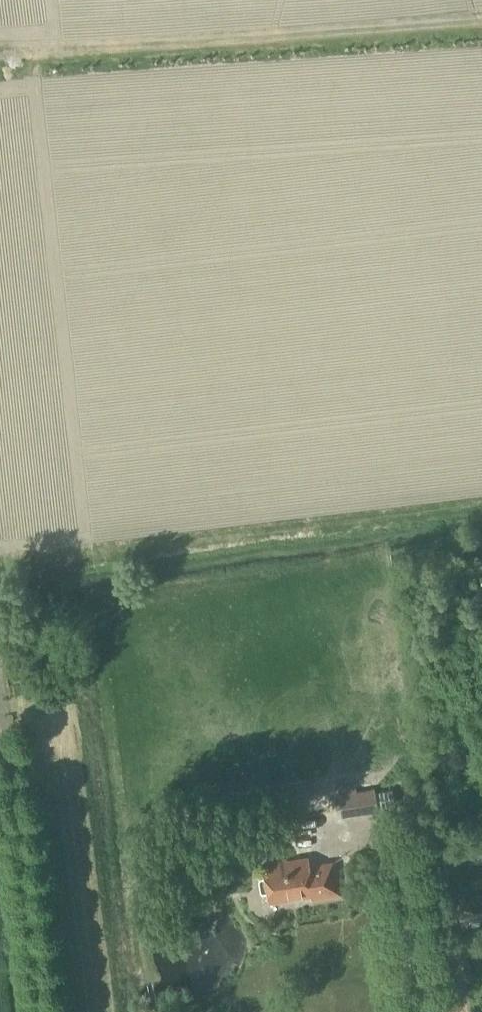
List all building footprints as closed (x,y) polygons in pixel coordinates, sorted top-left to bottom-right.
[(338,793),(342,817),(377,812),(374,788),(338,793)] [(311,901),(341,895),(336,864),(307,869),(305,860),(285,863),(285,860),(263,863),(265,876),(259,877),(258,879),(259,890),(262,892),(283,889),(284,898),(287,900),(297,898),(299,895),(309,894),(311,901)]
